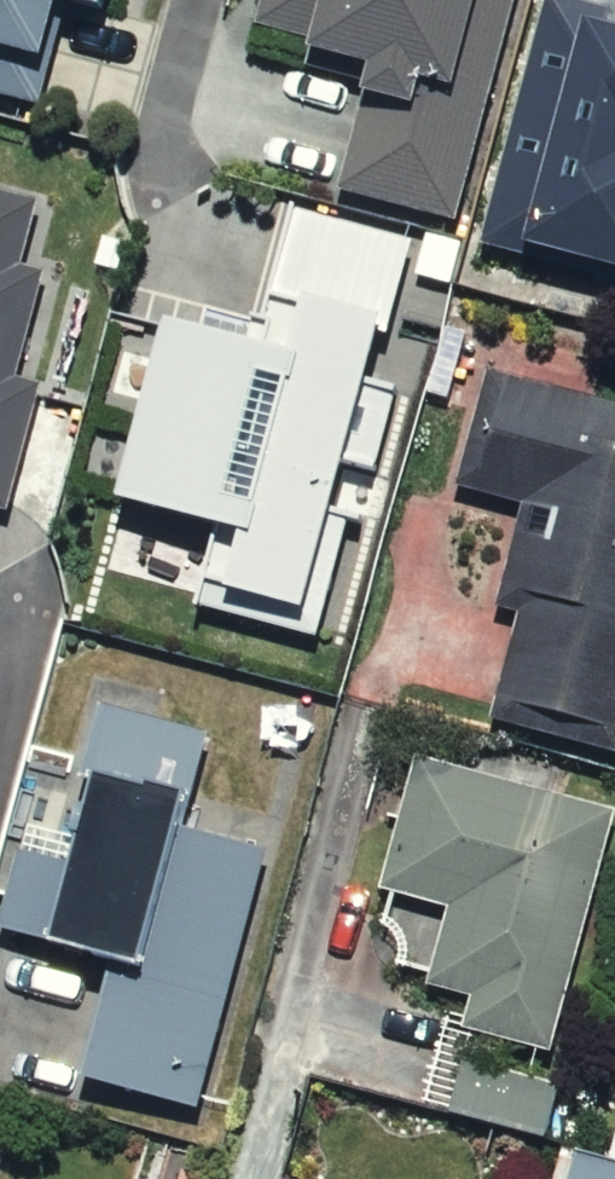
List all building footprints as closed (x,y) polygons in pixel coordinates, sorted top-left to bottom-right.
[(32,95),(55,0),(0,0),(0,88),(32,95)] [(105,10),(107,0),(62,0),(105,10)] [(236,26),(322,46),(317,70),(372,83),(366,108),(344,103),(325,185),(435,209),(482,0),(242,0),(236,26)] [(0,180),(0,360),(27,249),(5,243),(20,185),(0,180)] [(244,332),(141,307),(97,484),(187,506),(165,599),(299,632),(329,510),(362,518),(397,374),(368,366),(376,334),(389,337),(415,229),(277,195),(244,332)] [(473,355),(438,484),(500,501),(475,595),(497,601),(469,705),(605,741),(614,703),(614,394),(473,355)] [(19,365),(0,360),(0,441),(19,365)] [(16,926),(11,945),(83,961),(61,1061),(209,1095),(229,1007),(215,1004),(251,845),(181,828),(201,739),(65,708),(30,863),(8,859),(0,895),(0,923),(16,926)] [(594,791),(408,746),(376,882),(436,896),(420,964),(448,970),(435,1025),(533,1049),(594,791)] [(587,1090),(614,1097),(614,978),(587,1090)] [(550,1148),(542,1178),(614,1178),(614,1165),(550,1148)]
